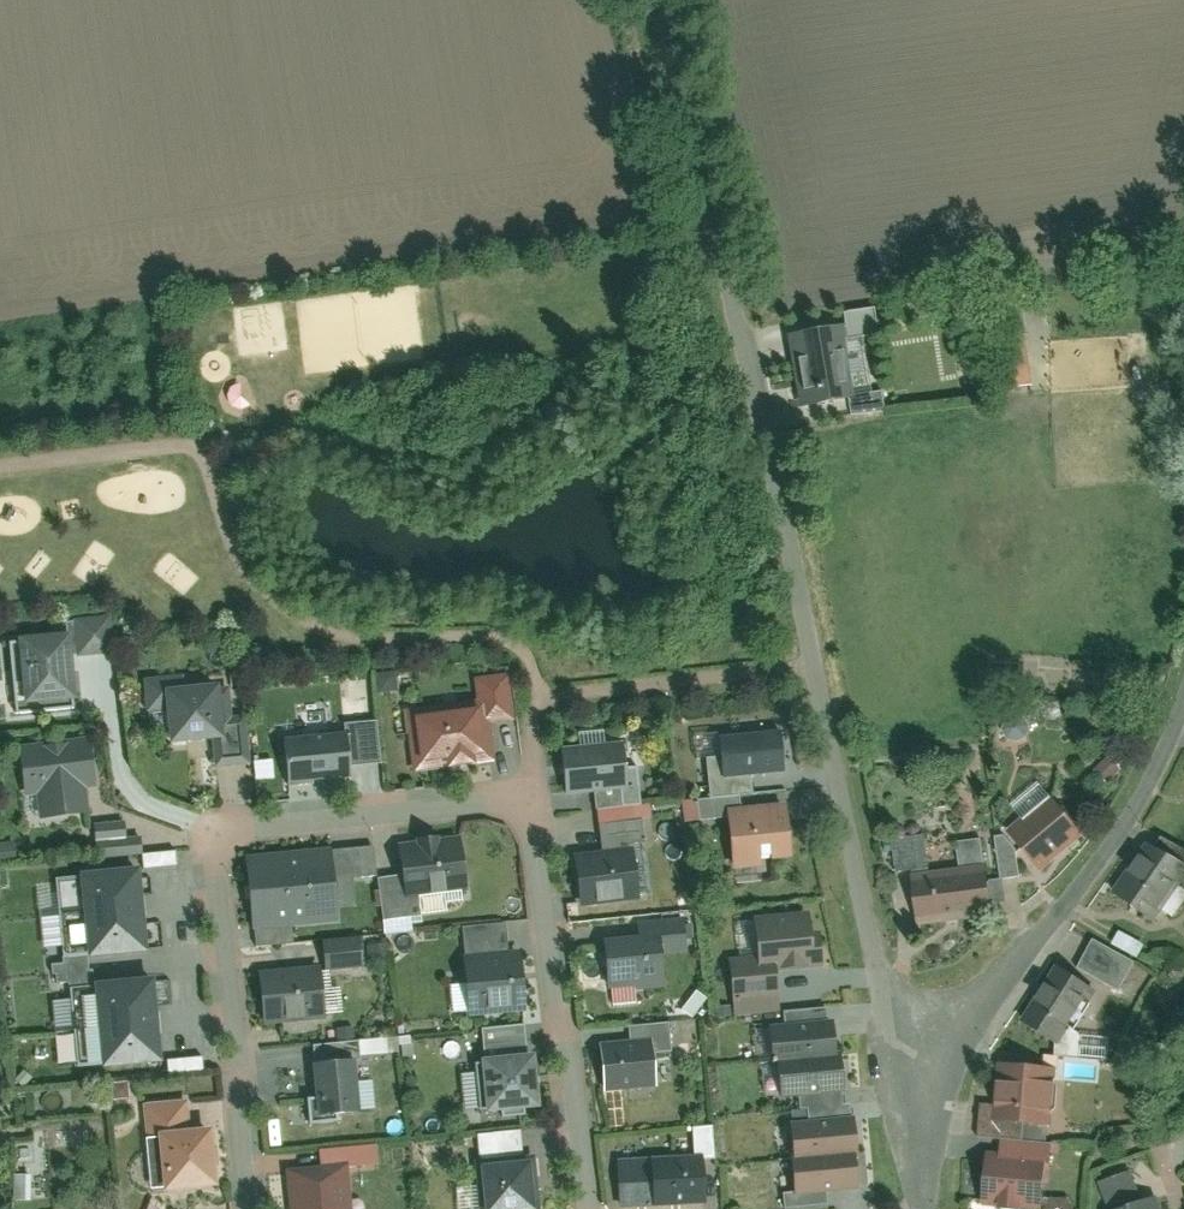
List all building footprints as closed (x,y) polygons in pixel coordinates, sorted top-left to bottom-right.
[(881,333),(877,307),(844,312),(845,324),(848,338),(881,333)] [(845,324),(793,333),(804,402),(857,394),(848,338),(845,324)] [(1032,384),(1025,335),(1002,338),(1008,387),(1032,384)] [(11,646),(21,712),(73,705),(67,660),(107,654),(103,622),(64,627),(66,638),(11,646)] [(477,702),(408,710),(415,771),(488,763),(484,724),(515,720),(509,672),(474,676),(477,702)] [(177,678),(144,682),(148,712),(161,710),(166,745),(222,738),(215,686),(179,690),(177,678)] [(287,741),(293,786),(348,778),(346,763),(379,758),(373,719),(343,723),(344,733),(287,741)] [(711,798),(739,795),(753,794),(751,775),(777,773),(773,732),(706,739),(711,798)] [(38,791),(43,823),(81,817),(76,784),(93,781),(86,737),(21,747),(28,793),(38,791)] [(623,743),(568,749),(573,793),(599,790),(601,810),(645,806),(641,766),(626,768),(623,743)] [(792,863),(786,808),(741,812),(739,795),(711,798),(699,799),(701,819),(728,816),(733,869),(792,863)] [(1004,831),(1032,867),(1078,832),(1051,796),(1004,831)] [(101,825),(105,859),(138,855),(134,821),(101,825)] [(582,853),(586,902),(647,898),(642,821),(603,824),(604,851),(582,853)] [(893,870),(927,868),(925,835),(892,837),(893,870)] [(469,890),(465,841),(410,845),(412,877),(380,879),(383,918),(421,915),(419,894),(469,890)] [(919,924),(991,916),(982,841),(958,844),(961,868),(912,874),(919,924)] [(1117,893),(1153,919),(1183,875),(1183,864),(1153,842),(1117,893)] [(288,854),(296,925),(336,921),(328,850),(288,854)] [(248,858),(256,929),(296,925),(288,854),(248,858)] [(139,872),(56,880),(62,957),(146,949),(139,872)] [(731,960),(736,1005),(781,1000),(778,971),(820,967),(814,912),(750,918),(754,958),(731,960)] [(639,941),(607,944),(611,993),(665,988),(662,952),(689,949),(687,919),(637,923),(639,941)] [(464,928),(474,1009),(524,1004),(518,948),(506,950),(503,924),(464,928)] [(1137,955),(1143,943),(1118,931),(1112,944),(1137,955)] [(323,966),(260,973),(266,1029),(329,1022),(324,973),(363,969),(360,937),(320,941),(323,966)] [(1118,990),(1134,960),(1092,937),(1076,967),(1118,990)] [(1058,966),(1028,1020),(1068,1042),(1098,988),(1058,966)] [(154,981),(71,989),(78,1066),(161,1058),(154,981)] [(777,1062),(779,1096),(849,1091),(846,1052),(834,1053),(831,1021),(764,1027),(767,1063),(777,1062)] [(476,1064),(482,1117),(540,1110),(533,1055),(526,1056),(522,1023),(484,1028),(488,1063),(476,1064)] [(358,1053),(386,1051),(385,1038),(357,1040),(358,1053)] [(608,1044),(612,1088),(658,1084),(654,1040),(608,1044)] [(317,1065),(311,1065),(315,1121),(361,1118),(355,1043),(315,1046),(317,1065)] [(1052,1125),(1054,1068),(995,1066),(993,1123),(1052,1125)] [(186,1105),(142,1108),(145,1141),(154,1141),(158,1193),(212,1189),(208,1131),(187,1133),(186,1105)] [(795,1156),(853,1152),(851,1118),(792,1122),(795,1156)] [(519,1129),(475,1132),(477,1161),(521,1158),(519,1129)] [(1055,1146),(1001,1141),(999,1159),(986,1158),(982,1205),(1032,1208),(1049,1208),(1055,1146)] [(46,1198),(41,1147),(17,1149),(19,1174),(28,1173),(31,1199),(46,1198)] [(797,1190),(856,1186),(853,1152),(795,1156),(797,1190)] [(703,1155),(619,1163),(623,1205),(707,1197),(703,1155)] [(480,1208),(534,1208),(529,1158),(475,1163),(480,1208)] [(286,1172),(289,1208),(355,1208),(350,1166),(286,1172)] [(1139,1170),(1101,1183),(1110,1208),(1153,1208),(1139,1170)] [(28,1200),(28,1174),(13,1175),(13,1200),(28,1200)]
